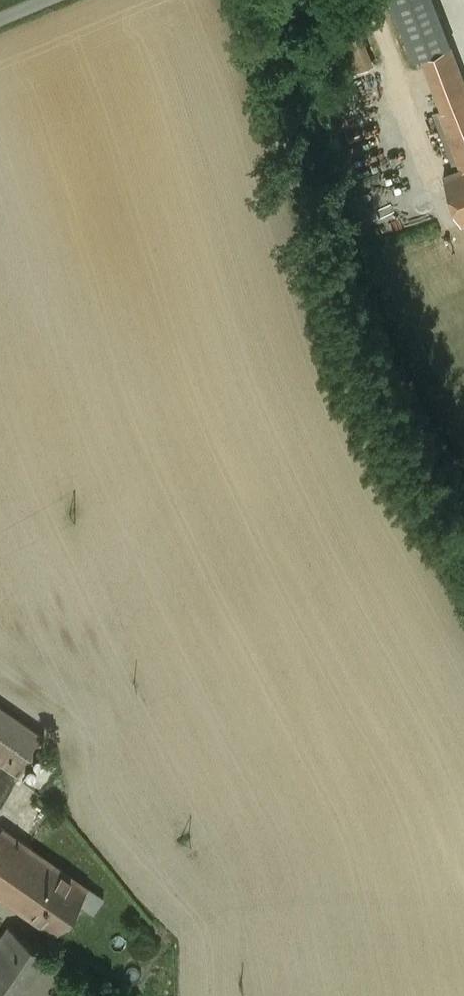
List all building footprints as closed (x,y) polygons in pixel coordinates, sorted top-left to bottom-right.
[(436,0),(396,0),(403,19),(393,22),(401,44),(415,38),(462,165),(442,173),(461,223),(463,222),(463,74),(436,0)] [(357,18),(336,26),(351,70),(373,62),(357,18)] [(0,708),(0,765),(16,776),(43,737),(0,708)] [(0,765),(0,798),(16,776),(0,765)] [(0,827),(0,897),(52,933),(85,886),(0,827)] [(6,925),(0,933),(0,994),(4,995),(20,995),(49,955),(6,925)] [(20,995),(46,995),(66,967),(49,955),(20,995)]
